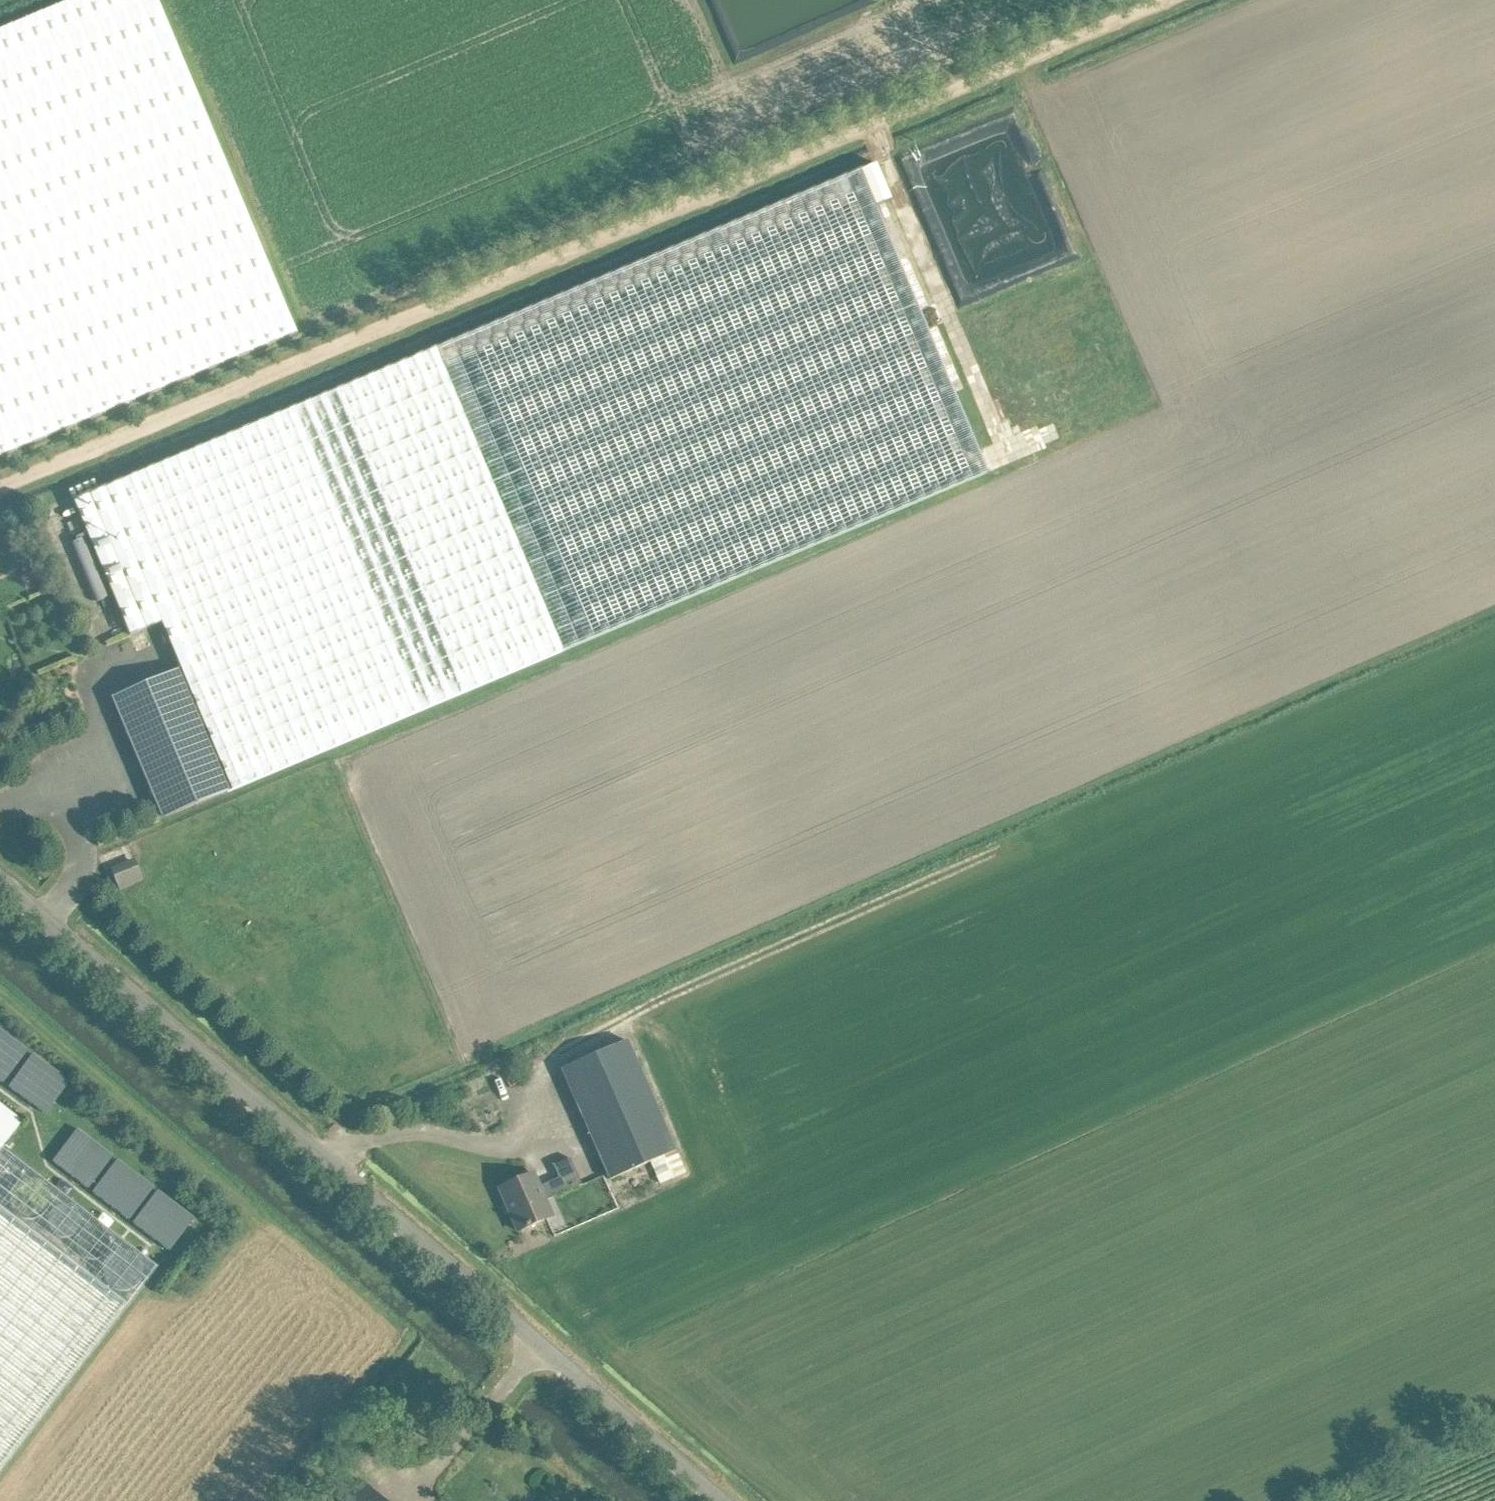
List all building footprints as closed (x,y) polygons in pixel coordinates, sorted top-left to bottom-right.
[(158,0),(73,0),(0,30),(0,456),(297,332),(158,0)] [(563,651),(989,470),(878,204),(894,198),(879,163),(436,349),(73,501),(129,636),(161,623),(181,670),(115,698),(165,817),(227,791),(228,791),(563,651)] [(143,880),(136,862),(112,872),(119,889),(143,880)] [(3,1083),(27,1050),(0,1029),(0,1081),(3,1083)] [(686,1173),(628,1040),(562,1069),(610,1179),(649,1162),(659,1184),(686,1173)] [(33,1054),(9,1087),(45,1114),(69,1080),(33,1054)] [(157,1266),(2,1148),(22,1121),(0,1105),(0,1471),(157,1266)] [(77,1129),(52,1161),(88,1188),(113,1156),(77,1129)] [(540,1202),(581,1184),(569,1157),(553,1165),(558,1178),(539,1186),(533,1173),(499,1188),(518,1231),(547,1218),(540,1202)] [(118,1160),(93,1192),(129,1219),(153,1187),(118,1160)] [(158,1191),(133,1223),(169,1250),(194,1218),(158,1191)] [(359,1478),(339,1500),(385,1500),(359,1478)]
